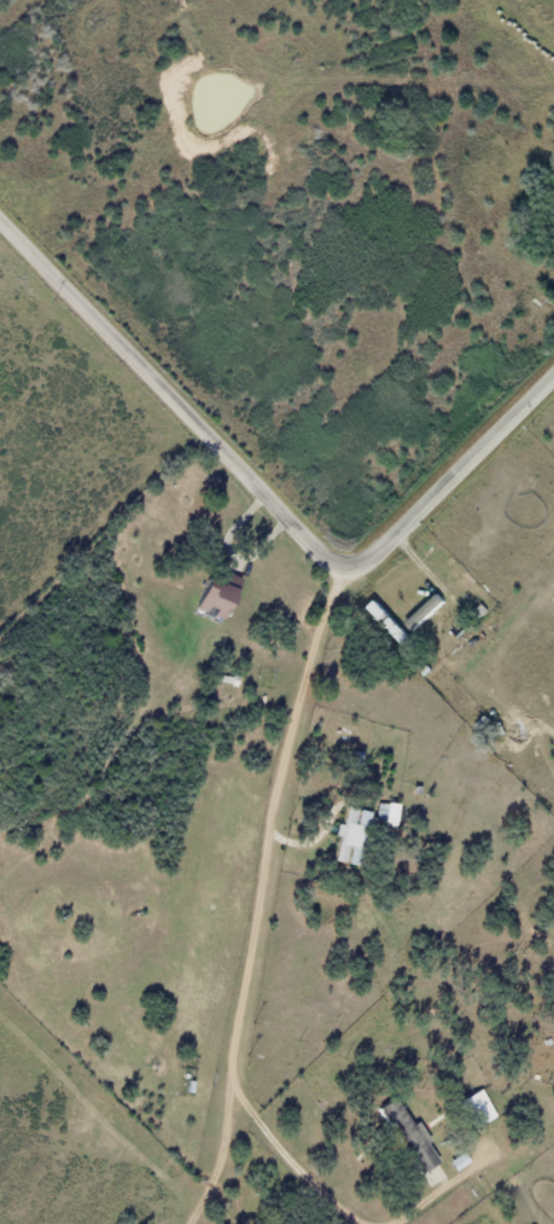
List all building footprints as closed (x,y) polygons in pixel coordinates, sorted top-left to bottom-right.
[(237,578),(224,572),(218,586),(204,580),(193,607),(220,618),(237,578)] [(364,611),(397,646),(409,635),(376,600),(364,611)] [(401,805),(378,802),(376,823),(398,826),(401,805)] [(368,812),(346,806),(342,824),(341,824),(332,859),(345,863),(350,846),(359,849),(368,812)] [(459,1100),(474,1128),(497,1116),(483,1088),(459,1100)] [(450,1177),(417,1122),(413,1124),(396,1097),(380,1108),(430,1189),(450,1177)] [(470,1162),(464,1152),(449,1161),(456,1171),(470,1162)]
